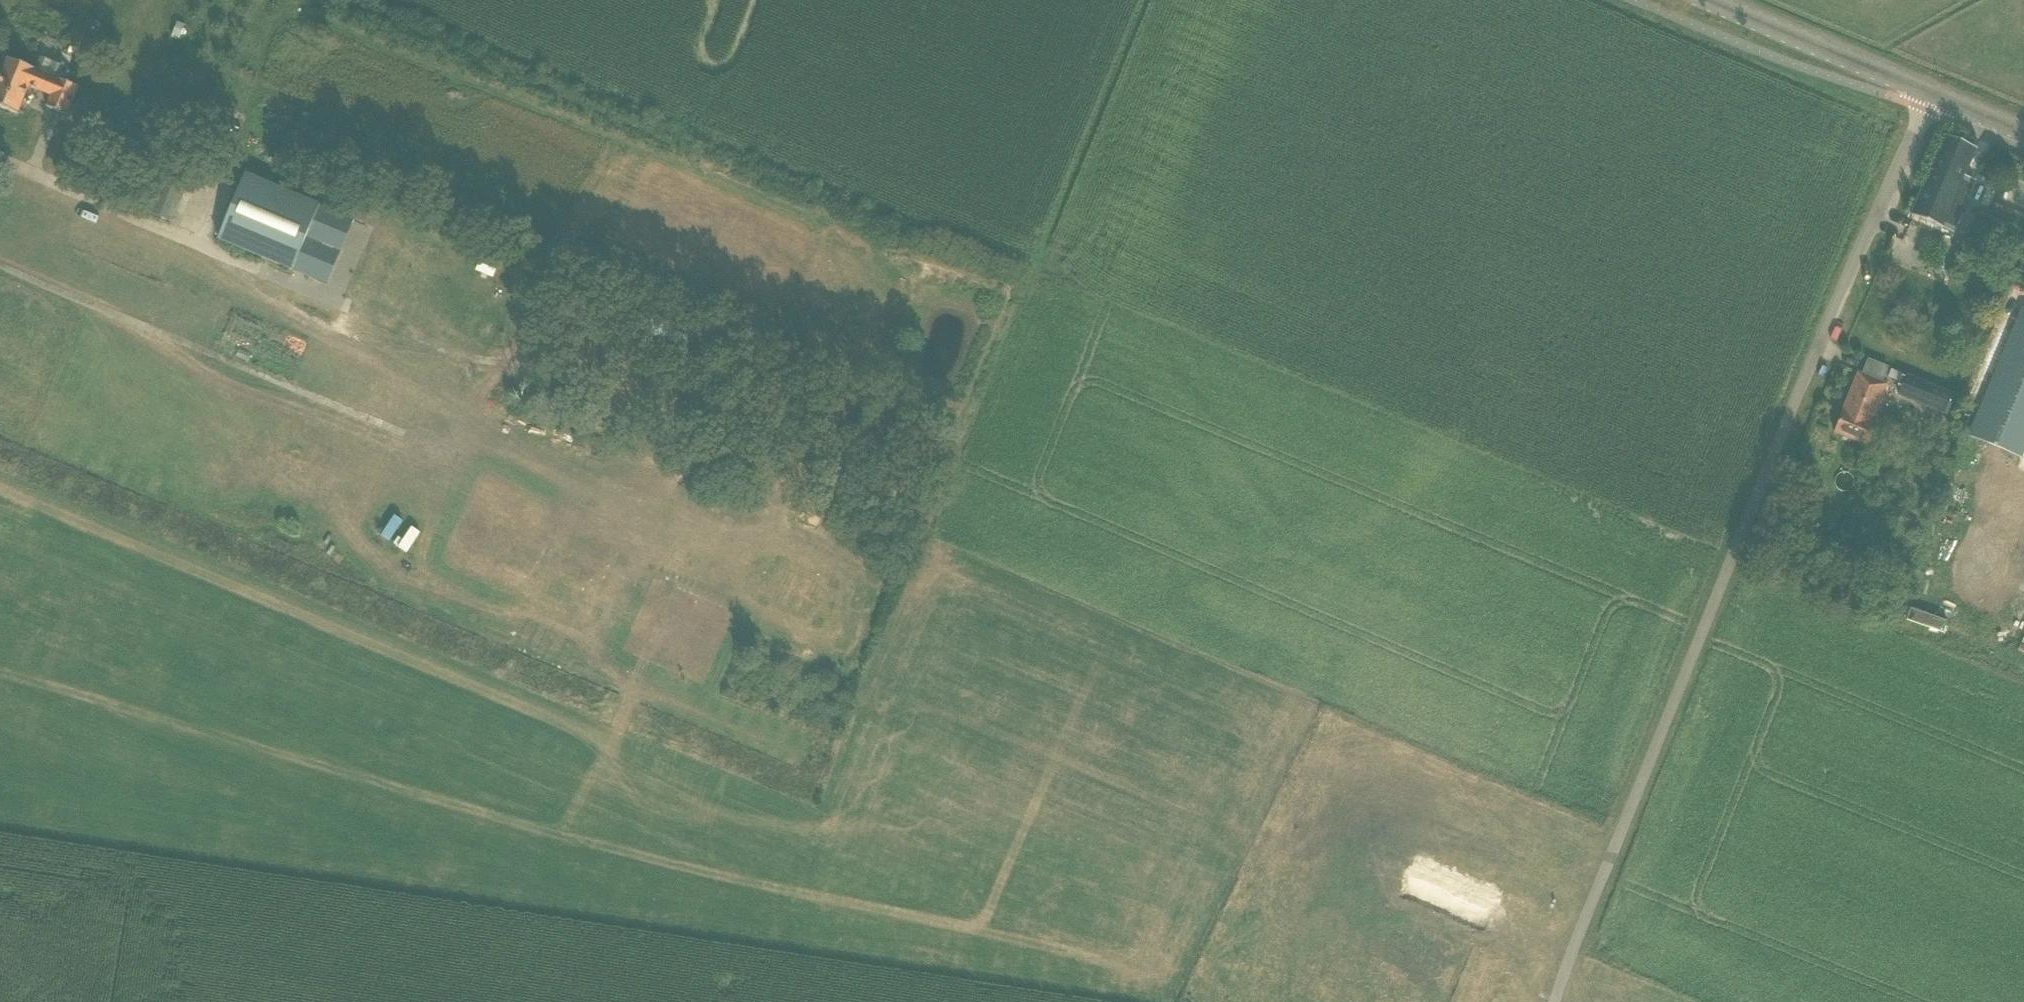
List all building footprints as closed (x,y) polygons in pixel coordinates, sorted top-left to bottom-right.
[(41,57),(36,69),(8,58),(0,78),(0,107),(17,114),(28,86),(51,96),(47,106),(68,115),(79,87),(60,79),(64,67),(41,57)] [(1945,136),(1912,215),(1951,232),(1973,180),(1963,176),(1975,148),(1945,136)] [(199,155),(191,152),(162,140),(135,206),(172,222),(199,155)] [(292,272),(293,270),(327,285),(355,220),(320,205),(245,174),(218,240),(292,272)] [(2008,268),(2023,275),(2023,240),(2020,239),(2008,268)] [(481,257),(476,270),(481,272),(487,274),(493,277),(498,264),(499,263),(481,256),(481,257)] [(1969,433),(1981,438),(2010,450),(2021,455),(2023,449),(2023,309),(2021,308),(2014,326),(1969,433)] [(1903,375),(1894,396),(1941,417),(1951,395),(1903,375)] [(1851,441),(1868,448),(1877,425),(1873,423),(1887,388),(1858,376),(1843,413),(1841,412),(1832,434),(1851,441)] [(1845,586),(1840,600),(1849,604),(1855,590),(1845,586)]
